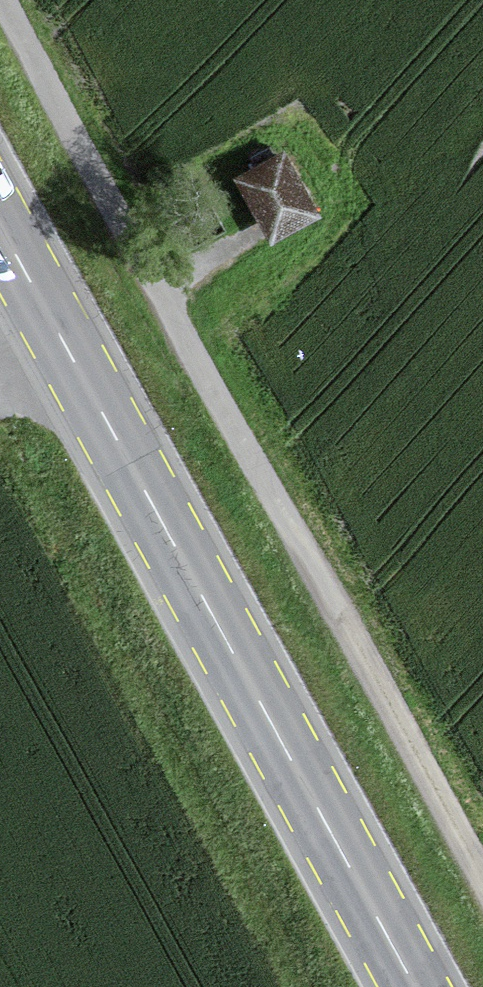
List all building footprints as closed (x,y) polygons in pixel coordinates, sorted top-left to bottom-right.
[(285,150),(235,178),(271,243),(321,215),(285,150)]
